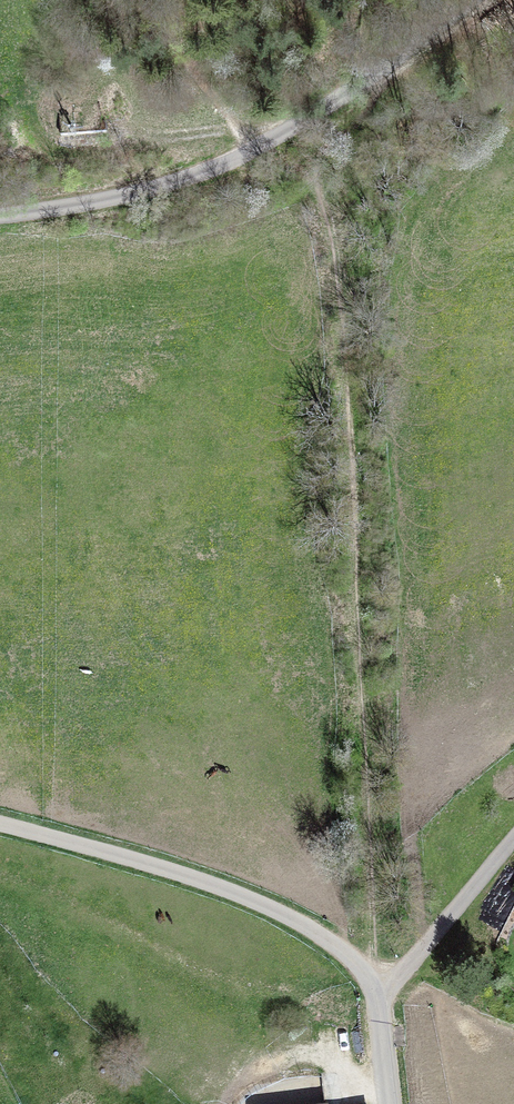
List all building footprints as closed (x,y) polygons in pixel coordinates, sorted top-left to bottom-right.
[(86,86),(80,96),(90,103),(97,93),(86,86)]
